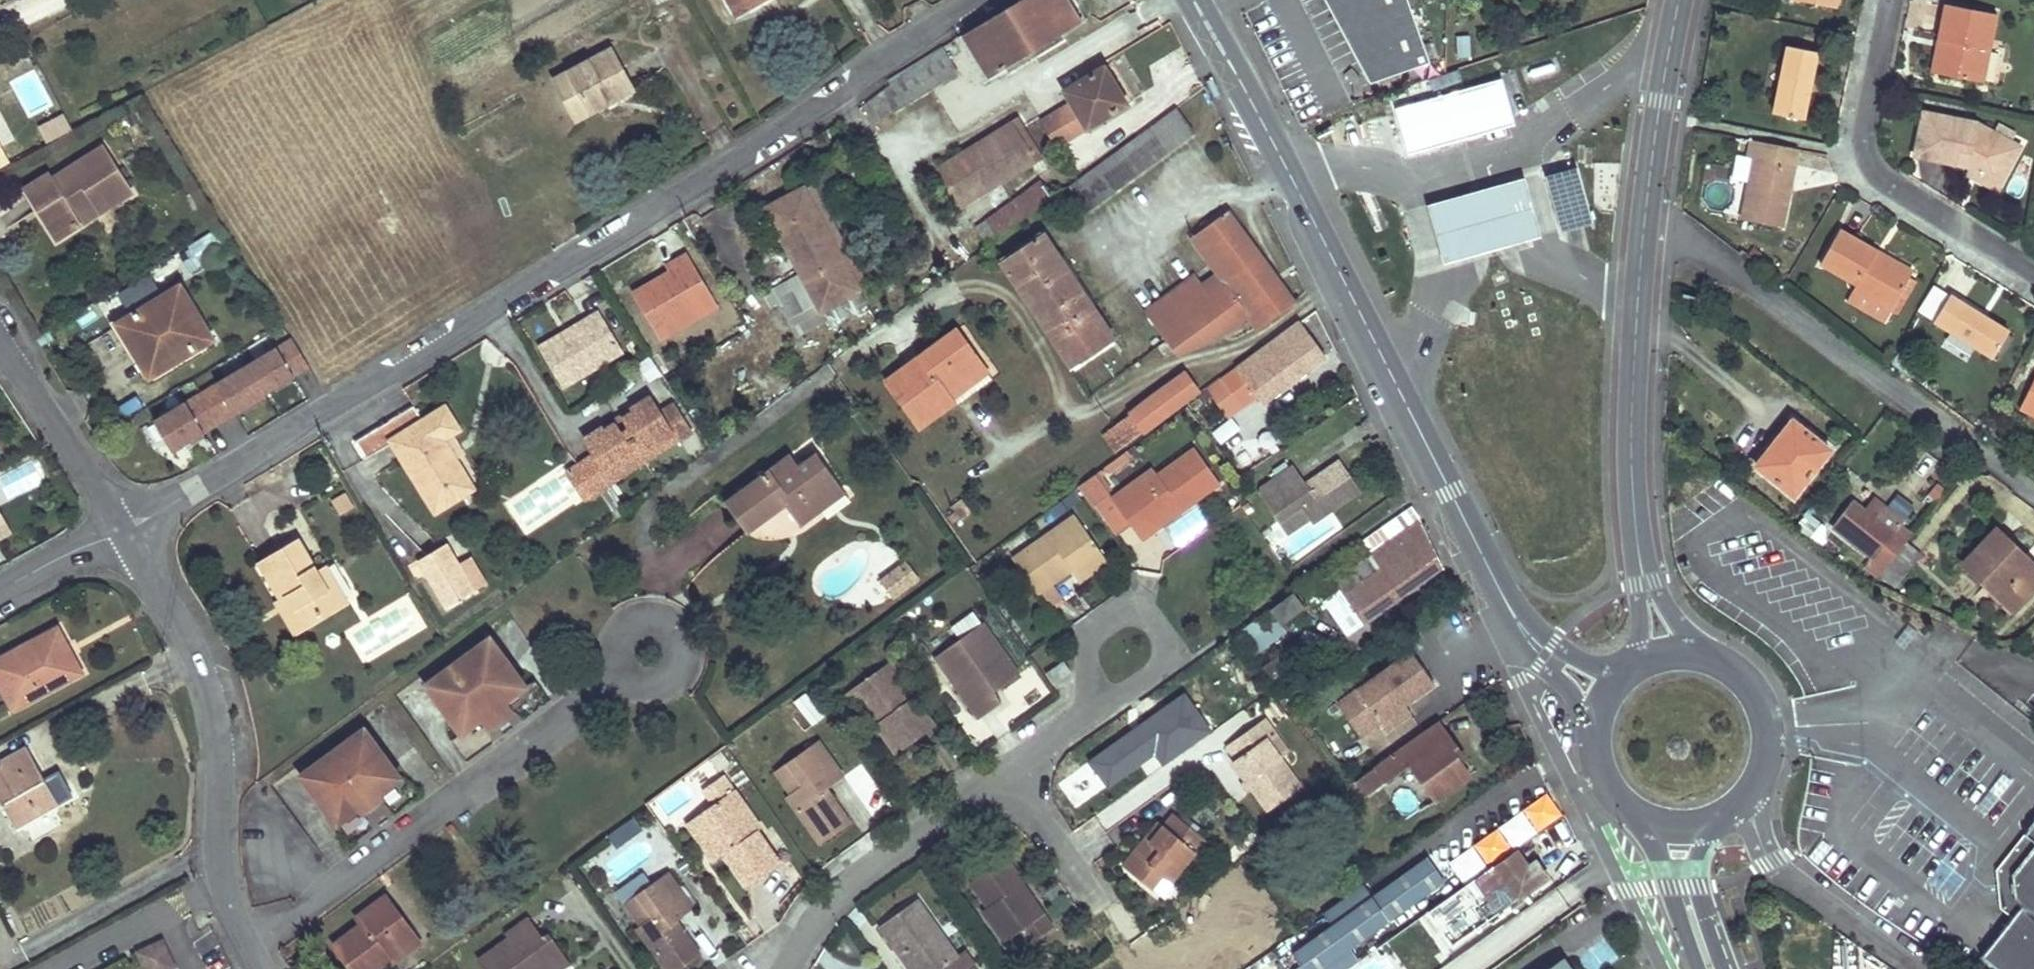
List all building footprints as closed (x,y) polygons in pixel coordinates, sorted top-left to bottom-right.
[(737,14),(760,0),(729,0),(737,14)] [(1009,7),(1034,50),(1080,21),(1067,0),(1021,0),(1009,7)] [(1365,68),(1405,54),(1409,64),(1428,57),(1408,0),(1341,0),(1365,68)] [(1945,0),(1937,38),(1946,40),(1939,72),(1983,81),(1997,11),(1945,0)] [(1009,7),(963,34),(989,76),(1034,50),(1009,7)] [(1946,40),(1937,38),(1930,70),(1939,72),(1946,40)] [(1785,42),(1771,109),(1801,116),(1816,49),(1785,42)] [(943,47),(889,78),(905,103),(958,72),(943,47)] [(630,85),(611,49),(555,78),(577,118),(607,103),(605,98),(630,85)] [(1071,102),(1041,120),(1057,146),(1127,103),(1105,64),(1063,89),(1071,102)] [(37,72),(16,79),(26,111),(47,104),(37,72)] [(633,90),(630,85),(605,98),(607,103),(633,90)] [(1499,86),(1402,112),(1413,153),(1510,125),(1499,86)] [(1076,179),(1070,183),(1087,207),(1194,130),(1176,106),(1076,179)] [(1922,107),(1913,152),(1967,163),(1968,161),(1977,163),(1978,179),(1995,187),(2006,168),(2002,157),(2012,140),(1973,118),(1972,125),(1957,122),(1959,115),(1922,107)] [(36,123),(44,140),(71,127),(63,111),(36,123)] [(1973,118),(1959,115),(1957,122),(1972,125),(1973,118)] [(1014,121),(939,167),(961,204),(1036,159),(1014,121)] [(1780,223),(1796,145),(1747,136),(1744,152),(1734,150),(1729,174),(1745,177),(1738,214),(1780,223)] [(2020,144),(2012,140),(2002,157),(2006,168),(2020,144)] [(132,192),(103,146),(52,178),(49,174),(27,188),(39,208),(48,204),(55,212),(51,214),(64,235),(80,224),(77,219),(99,205),(102,211),(132,192)] [(1977,163),(1968,161),(1967,163),(1965,172),(1978,179),(1977,163)] [(1041,181),(987,220),(998,236),(1053,196),(1041,181)] [(812,182),(804,186),(859,288),(867,284),(812,182)] [(1521,184),(1428,211),(1444,268),(1538,241),(1521,184)] [(804,186),(766,207),(821,308),(859,288),(804,186)] [(55,212),(48,204),(39,208),(45,217),(51,214),(55,212)] [(102,211),(99,205),(77,219),(80,224),(102,211)] [(1196,275),(1135,319),(1163,356),(1174,349),(1176,353),(1231,326),(1249,313),(1259,328),(1296,302),(1228,209),(1193,235),(1220,273),(1224,279),(1208,291),(1204,285),(1196,275)] [(1839,229),(1820,262),(1855,282),(1852,287),(1888,308),(1907,276),(1872,256),(1875,250),(1839,229)] [(1044,233),(1002,261),(1015,280),(1055,250),(1044,233)] [(1055,250),(1015,280),(1071,364),(1112,335),(1055,250)] [(1911,270),(1875,250),(1872,256),(1907,276),(1911,270)] [(671,270),(636,291),(656,325),(679,311),(682,317),(714,300),(686,253),(668,263),(671,270)] [(1220,273),(1204,285),(1208,291),(1224,279),(1220,273)] [(213,340),(180,285),(117,324),(130,344),(138,340),(158,372),(213,340)] [(1949,290),(1933,316),(1993,354),(2009,328),(1949,290)] [(679,311),(656,325),(662,336),(717,305),(714,300),(682,317),(679,311)] [(623,348),(598,309),(584,318),(587,324),(564,339),(560,333),(538,346),(563,386),(623,348)] [(584,318),(560,333),(564,339),(587,324),(584,318)] [(1299,320),(1222,379),(1242,406),(1259,394),(1263,400),(1324,354),(1299,320)] [(955,329),(887,379),(920,425),(954,400),(958,405),(993,380),(955,329)] [(158,372),(138,340),(130,344),(150,376),(158,372)] [(157,458),(295,376),(273,340),(136,422),(157,458)] [(304,368),(295,340),(282,344),(291,372),(304,368)] [(1185,374),(1090,442),(1102,460),(1197,391),(1185,374)] [(2018,407),(2033,415),(2033,375),(2018,407)] [(1229,415),(1242,406),(1222,379),(1209,389),(1229,415)] [(592,451),(565,469),(582,497),(596,488),(597,488),(607,481),(611,479),(607,471),(638,451),(670,431),(675,438),(689,430),(671,402),(657,411),(648,395),(632,406),(634,409),(622,416),(628,426),(619,432),(612,422),(601,429),(600,426),(583,436),(592,451)] [(366,458),(392,442),(436,512),(473,487),(455,457),(449,461),(437,442),(443,438),(460,428),(444,405),(424,418),(415,403),(356,441),(366,458)] [(1188,404),(1167,421),(1170,426),(1192,410),(1188,404)] [(622,416),(612,422),(619,432),(628,426),(622,416)] [(1791,418),(1777,435),(1784,441),(1761,469),(1792,493),(1828,448),(1791,418)] [(638,451),(643,459),(675,438),(670,431),(638,451)] [(1777,435),(1754,463),(1761,469),(1784,441),(1777,435)] [(443,438),(437,442),(449,461),(455,457),(443,438)] [(1154,468),(1111,499),(1131,526),(1141,540),(1155,531),(1148,523),(1175,504),(1181,512),(1220,483),(1193,447),(1158,473),(1154,468)] [(789,452),(725,499),(750,532),(776,512),(772,507),(782,499),(786,505),(801,525),(823,508),(813,494),(836,477),(817,450),(798,464),(789,452)] [(607,471),(611,479),(643,459),(638,451),(607,471)] [(1259,487),(1257,495),(1276,523),(1298,508),(1308,523),(1310,525),(1360,491),(1339,459),(1314,475),(1317,480),(1307,487),(1304,482),(1293,465),(1259,487)] [(0,478),(0,485),(9,500),(43,480),(31,460),(0,478)] [(1112,487),(1099,470),(1094,474),(1106,491),(1112,487)] [(1106,491),(1094,474),(1077,486),(1089,504),(1092,502),(1106,492),(1106,491)] [(1314,475),(1304,482),(1307,487),(1317,480),(1314,475)] [(813,494),(823,508),(847,491),(836,477),(813,494)] [(596,488),(602,496),(614,516),(624,509),(607,481),(597,488),(596,488)] [(43,498),(35,486),(29,490),(36,501),(43,498)] [(330,497),(337,513),(353,506),(346,490),(330,497)] [(1111,499),(1106,492),(1092,502),(1117,536),(1131,526),(1111,499)] [(776,512),(786,505),(782,499),(772,507),(776,512)] [(1891,556),(1908,534),(1897,525),(1892,533),(1869,514),(1851,501),(1831,525),(1869,556),(1863,564),(1876,574),(1891,556)] [(1175,504),(1148,523),(1155,531),(1181,512),(1175,504)] [(1874,507),(1869,514),(1892,533),(1897,525),(1874,507)] [(1298,508),(1276,523),(1286,538),(1308,523),(1298,508)] [(10,534),(0,515),(0,540),(10,534)] [(1074,515),(1011,559),(1034,592),(1068,568),(1071,573),(1078,582),(1106,562),(1074,515)] [(1362,560),(1319,591),(1346,630),(1361,620),(1363,624),(1405,594),(1374,552),(1405,529),(1398,517),(1354,548),(1362,560)] [(1405,529),(1374,552),(1405,594),(1444,568),(1420,519),(1405,529)] [(1960,561),(2010,609),(2033,584),(2033,565),(1994,527),(1960,561)] [(298,538),(259,561),(281,599),(287,595),(306,628),(348,603),(325,564),(316,568),(298,538)] [(1893,587),(1922,552),(1908,541),(1880,576),(1893,587)] [(446,542),(419,559),(447,605),(469,592),(486,583),(471,556),(458,564),(446,542)] [(880,581),(888,592),(903,581),(899,577),(906,572),(901,565),(880,581)] [(1068,568),(1034,592),(1038,597),(1041,595),(1049,607),(1062,598),(1054,586),(1071,573),(1068,568)] [(903,581),(888,592),(892,597),(913,582),(906,572),(899,577),(903,581)] [(1291,594),(1269,611),(1280,625),(1302,609),(1291,594)] [(281,599),(276,601),(295,634),(306,628),(287,595),(281,599)] [(362,663),(427,630),(410,596),(344,629),(362,663)] [(1361,620),(1346,630),(1349,634),(1363,624),(1361,620)] [(982,623),(942,652),(959,674),(951,680),(979,718),(1001,701),(993,691),(988,683),(994,679),(999,686),(1017,673),(982,623)] [(55,632),(0,662),(0,680),(15,709),(78,676),(55,632)] [(490,635),(425,683),(461,732),(481,717),(474,706),(485,698),(497,689),(505,701),(526,685),(490,635)] [(1286,651),(1256,672),(1265,685),(1294,663),(1286,651)] [(959,674),(942,652),(935,657),(951,680),(959,674)] [(1412,652),(1340,703),(1364,736),(1382,724),(1405,707),(1436,686),(1412,652)] [(1063,662),(1045,673),(1052,683),(1069,671),(1063,662)] [(889,664),(858,686),(876,712),(883,722),(875,727),(894,754),(933,726),(889,664)] [(994,679),(988,683),(993,691),(999,686),(994,679)] [(876,712),(858,686),(845,696),(863,721),(876,712)] [(497,689),(485,698),(501,720),(512,712),(505,701),(497,689)] [(806,691),(794,700),(812,724),(824,715),(806,691)] [(1160,761),(1210,730),(1189,697),(1090,758),(1105,781),(1154,751),(1160,761)] [(474,706),(481,717),(489,728),(501,720),(485,698),(474,706)] [(1405,707),(1382,724),(1387,732),(1411,715),(1405,707)] [(1225,746),(1236,761),(1264,740),(1273,733),(1263,719),(1225,746)] [(1439,723),(1356,782),(1364,794),(1385,780),(1411,765),(1437,801),(1471,776),(1461,761),(1464,758),(1439,723)] [(365,728),(300,774),(317,797),(381,750),(365,728)] [(1264,740),(1278,760),(1287,752),(1273,733),(1264,740)] [(1236,761),(1232,764),(1245,781),(1251,790),(1267,812),(1300,790),(1278,760),(1264,740),(1236,761)] [(815,741),(785,762),(802,785),(790,794),(785,798),(819,845),(848,823),(831,799),(829,801),(821,790),(840,777),(815,741)] [(28,748),(0,763),(0,801),(15,830),(59,805),(28,748)] [(381,750),(317,797),(337,824),(358,809),(349,796),(360,788),(372,780),(381,792),(401,777),(381,750)] [(802,785),(785,762),(773,770),(790,794),(802,785)] [(731,792),(734,789),(723,775),(721,777),(731,792)] [(749,888),(782,865),(758,831),(761,828),(734,789),(731,792),(721,777),(705,787),(716,802),(713,804),(697,815),(725,854),(749,888)] [(372,780),(360,788),(376,811),(388,802),(381,792),(372,780)] [(1251,790),(1245,781),(1238,786),(1245,795),(1251,790)] [(713,804),(716,802),(705,787),(703,789),(713,804)] [(360,788),(349,796),(358,809),(365,819),(376,811),(360,788)] [(640,824),(632,814),(618,824),(625,835),(640,824)] [(1144,838),(1121,866),(1153,892),(1165,877),(1173,883),(1207,841),(1175,814),(1164,827),(1152,843),(1144,838)] [(697,815),(687,822),(714,861),(725,854),(697,815)] [(1152,843),(1164,827),(1158,821),(1144,838),(1152,843)] [(2024,834),(2033,841),(2033,821),(2024,834)] [(2024,834),(2015,845),(1990,877),(1979,878),(1983,904),(1993,903),(2011,917),(2021,905),(2014,900),(2010,874),(2033,845),(2033,841),(2024,834)] [(2010,874),(2014,900),(2021,905),(1980,957),(1995,968),(2033,968),(2033,845),(2010,874)] [(1495,865),(1463,889),(1486,920),(1550,877),(1537,860),(1531,865),(1521,851),(1497,868),(1495,865)] [(1003,858),(970,883),(987,907),(983,911),(1006,942),(1023,930),(1032,944),(1054,929),(1043,913),(1036,917),(1016,888),(1022,884),(1003,858)] [(1297,953),(1308,968),(1350,968),(1361,961),(1350,948),(1443,881),(1429,860),(1373,899),(1363,884),(1325,912),(1335,927),(1297,953)] [(637,895),(653,917),(640,927),(635,930),(663,968),(679,968),(698,955),(682,932),(680,933),(672,923),(693,909),(667,873),(637,895)] [(1165,877),(1153,892),(1161,898),(1173,883),(1165,877)] [(1022,884),(1016,888),(1036,917),(1043,913),(1022,884)] [(358,915),(362,922),(335,942),(354,968),(375,968),(391,957),(388,953),(415,934),(386,895),(358,915)] [(624,904),(640,927),(653,917),(637,895),(624,904)] [(878,928),(895,951),(901,947),(917,968),(941,968),(957,957),(917,900),(878,928)] [(477,962),(482,968),(542,968),(561,954),(548,936),(543,940),(528,919),(506,935),(508,939),(477,962)] [(415,934),(388,953),(391,957),(393,960),(420,941),(415,934)] [(1858,942),(1831,943),(1832,968),(1850,968),(1850,965),(1858,965),(1858,942)] [(139,953),(146,968),(172,968),(174,968),(162,943),(139,953)] [(895,951),(908,968),(917,968),(901,947),(895,951)] [(569,964),(561,954),(542,968),(562,968),(569,964)] [(1366,968),(1403,968),(1397,955),(1366,968)] [(1550,968),(1567,968),(1562,961),(1550,968)]
